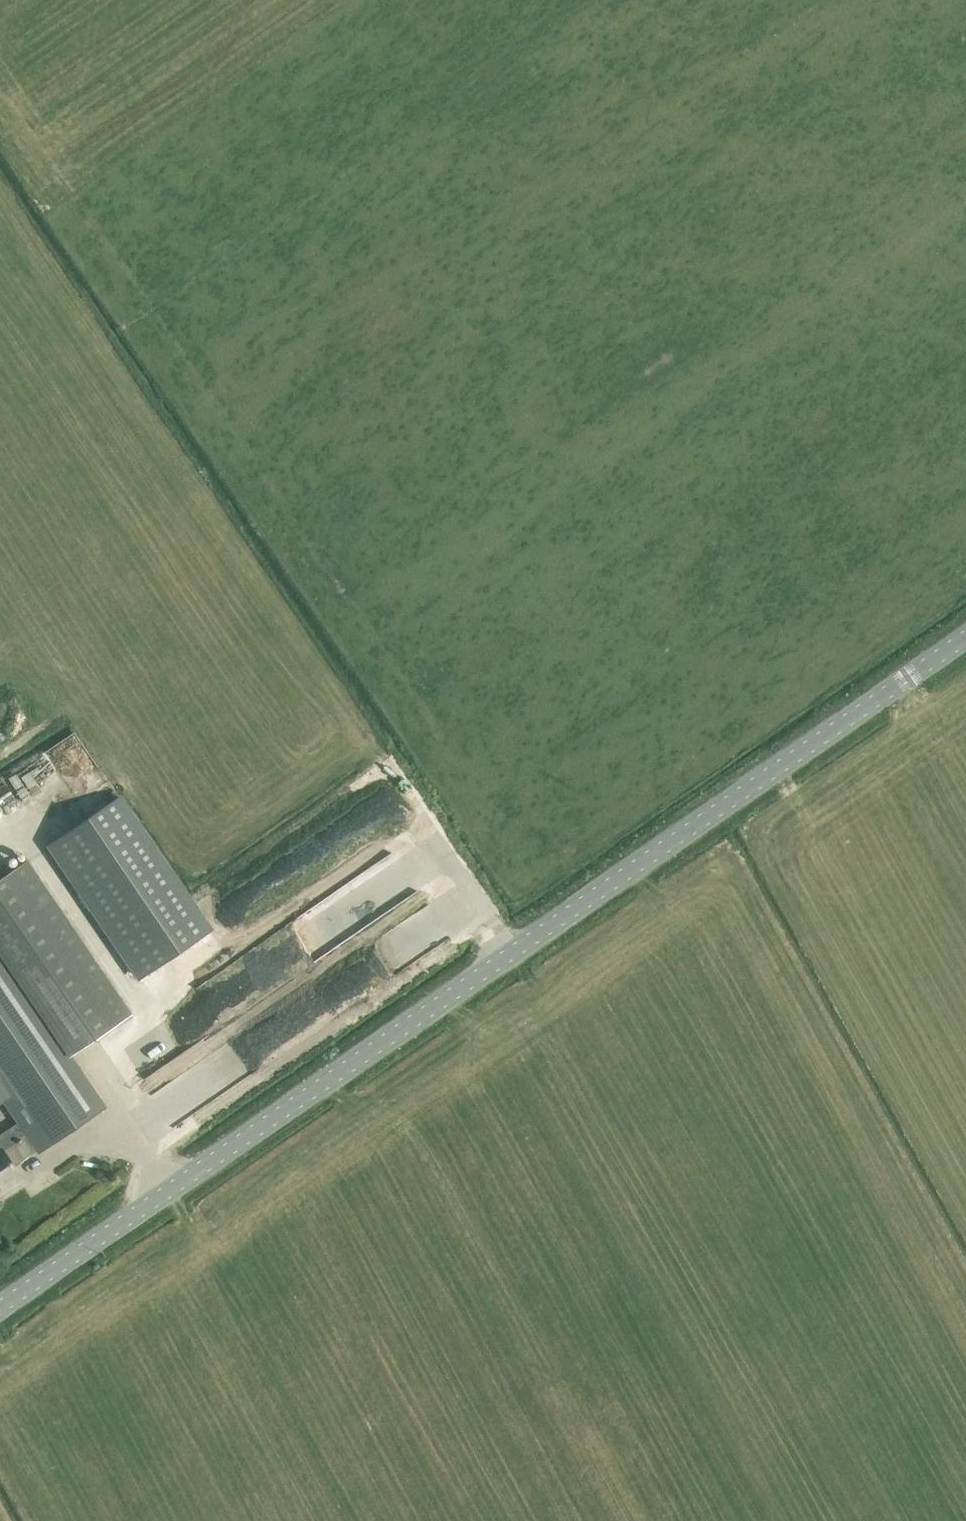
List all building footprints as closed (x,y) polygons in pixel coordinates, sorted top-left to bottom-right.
[(209,930),(118,797),(50,844),(140,977),(209,930)] [(70,1055),(131,1014),(26,860),(0,878),(0,952),(70,1055)] [(4,1102),(21,1127),(36,1150),(38,1152),(105,1107),(70,1055),(0,952),(0,1105),(4,1102)] [(0,1142),(0,1188),(4,1186),(7,1190),(22,1180),(13,1166),(36,1150),(21,1127),(0,1142)]
